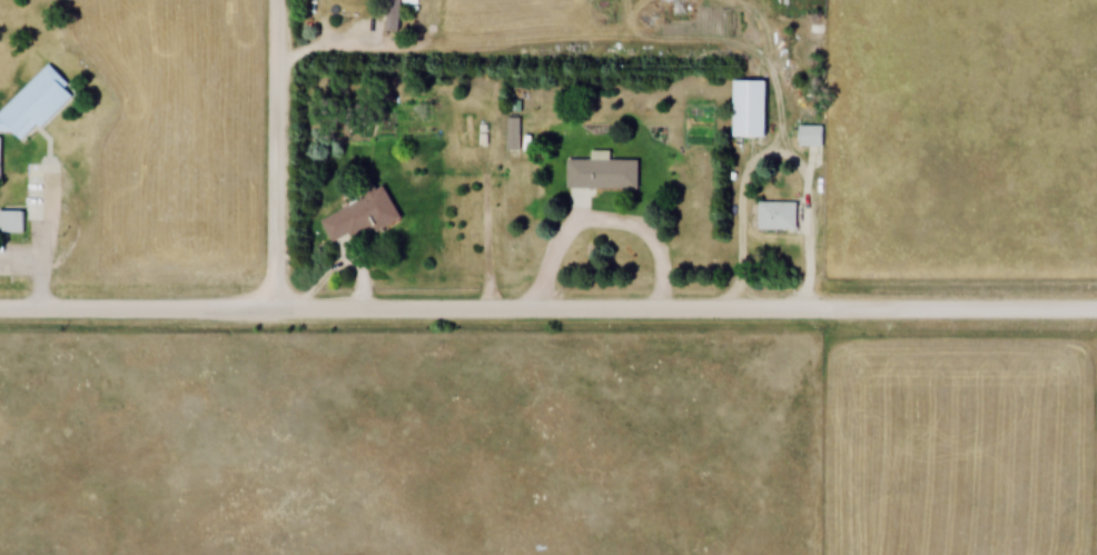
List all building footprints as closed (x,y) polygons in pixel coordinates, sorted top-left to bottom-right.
[(383,31),(401,31),(401,0),(384,0),(383,31)] [(817,19),(807,19),(807,33),(822,33),(822,29),(817,29),(817,19)] [(12,134),(17,141),(36,126),(76,96),(53,66),(0,106),(0,134),(12,134)] [(767,81),(735,81),(734,137),(767,137),(767,81)] [(796,146),(822,146),(822,126),(796,126),(796,146)] [(515,149),(515,129),(504,129),(504,149),(515,149)] [(637,187),(637,159),(566,159),(566,187),(637,187)] [(399,217),(387,190),(320,217),(332,245),(399,217)] [(771,228),(796,228),(796,203),(771,203),(771,228)] [(22,233),(23,212),(0,212),(0,233),(22,233)]
